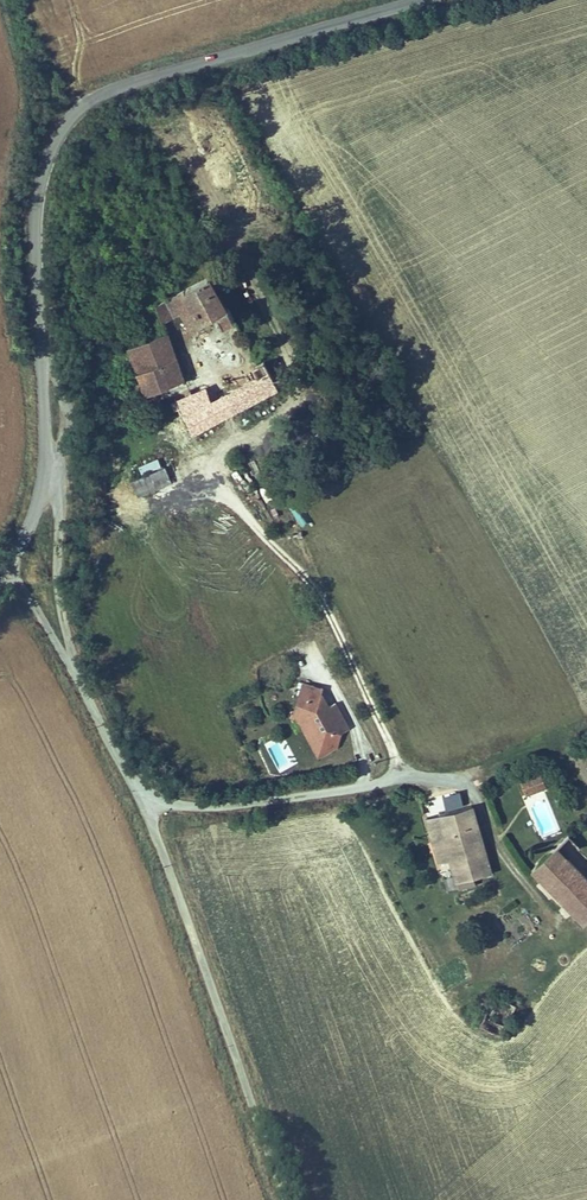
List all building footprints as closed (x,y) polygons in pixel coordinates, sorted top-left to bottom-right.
[(209,279),(173,298),(184,315),(194,332),(216,318),(222,314),(228,324),(238,317),(231,307),(227,309),(209,279)] [(160,305),(168,327),(184,315),(173,298),(160,305)] [(168,327),(160,305),(122,324),(143,380),(131,385),(135,395),(185,377),(168,327)] [(222,327),(228,324),(222,314),(216,318),(222,327)] [(266,367),(253,372),(257,382),(223,397),(233,416),(278,397),(266,367)] [(211,402),(203,388),(179,398),(171,399),(173,405),(180,403),(193,433),(220,421),(211,402)] [(223,397),(211,402),(220,421),(233,416),(223,397)] [(142,471),(162,465),(160,456),(139,462),(142,471)] [(163,468),(130,483),(137,499),(170,484),(163,468)] [(303,684),(296,705),(305,708),(312,687),(303,684)] [(296,705),(292,719),(298,721),(311,725),(321,746),(334,750),(339,737),(348,732),(334,705),(327,709),(318,706),(324,691),(312,687),(305,708),(296,705)] [(316,759),(334,750),(321,746),(311,725),(298,721),(316,759)] [(525,796),(545,788),(541,775),(520,783),(525,796)] [(448,862),(455,885),(466,881),(465,876),(486,870),(468,809),(436,818),(448,862)] [(448,862),(436,818),(425,821),(438,865),(448,862)] [(563,841),(529,873),(584,931),(586,928),(586,866),(563,841)]
